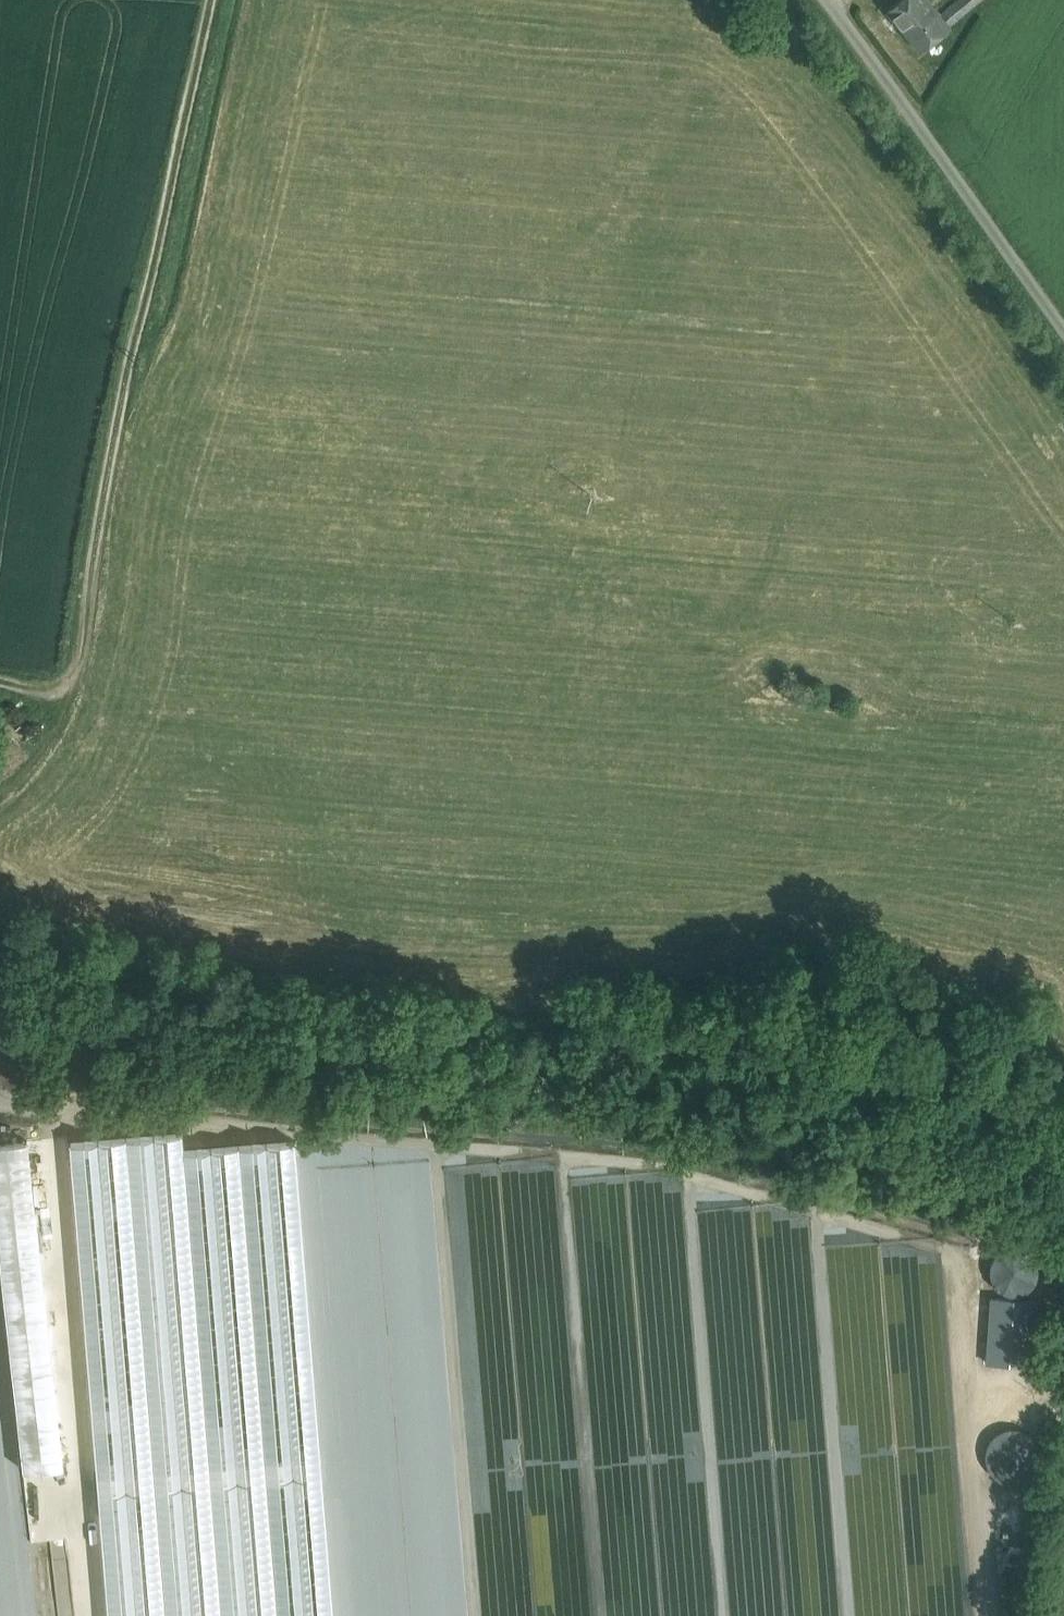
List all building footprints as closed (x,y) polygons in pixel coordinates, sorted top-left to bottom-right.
[(887,9),(920,50),(951,25),(941,13),(930,0),(897,0),(887,9)] [(941,13),(951,25),(979,0),(957,0),(941,13)] [(0,719),(0,726),(20,747),(44,727),(19,699),(0,719)] [(0,1144),(0,1251),(25,1474),(65,1469),(28,1141),(0,1144)] [(1032,1281),(1033,1271),(1032,1262),(1026,1255),(1019,1250),(1010,1248),(1000,1250),(993,1255),(988,1263),(986,1272),(988,1281),(993,1289),(1001,1294),(1010,1295),(1019,1293),(1027,1288),(1032,1281)] [(1035,1301),(992,1298),(987,1363),(1031,1366),(1035,1301)]
